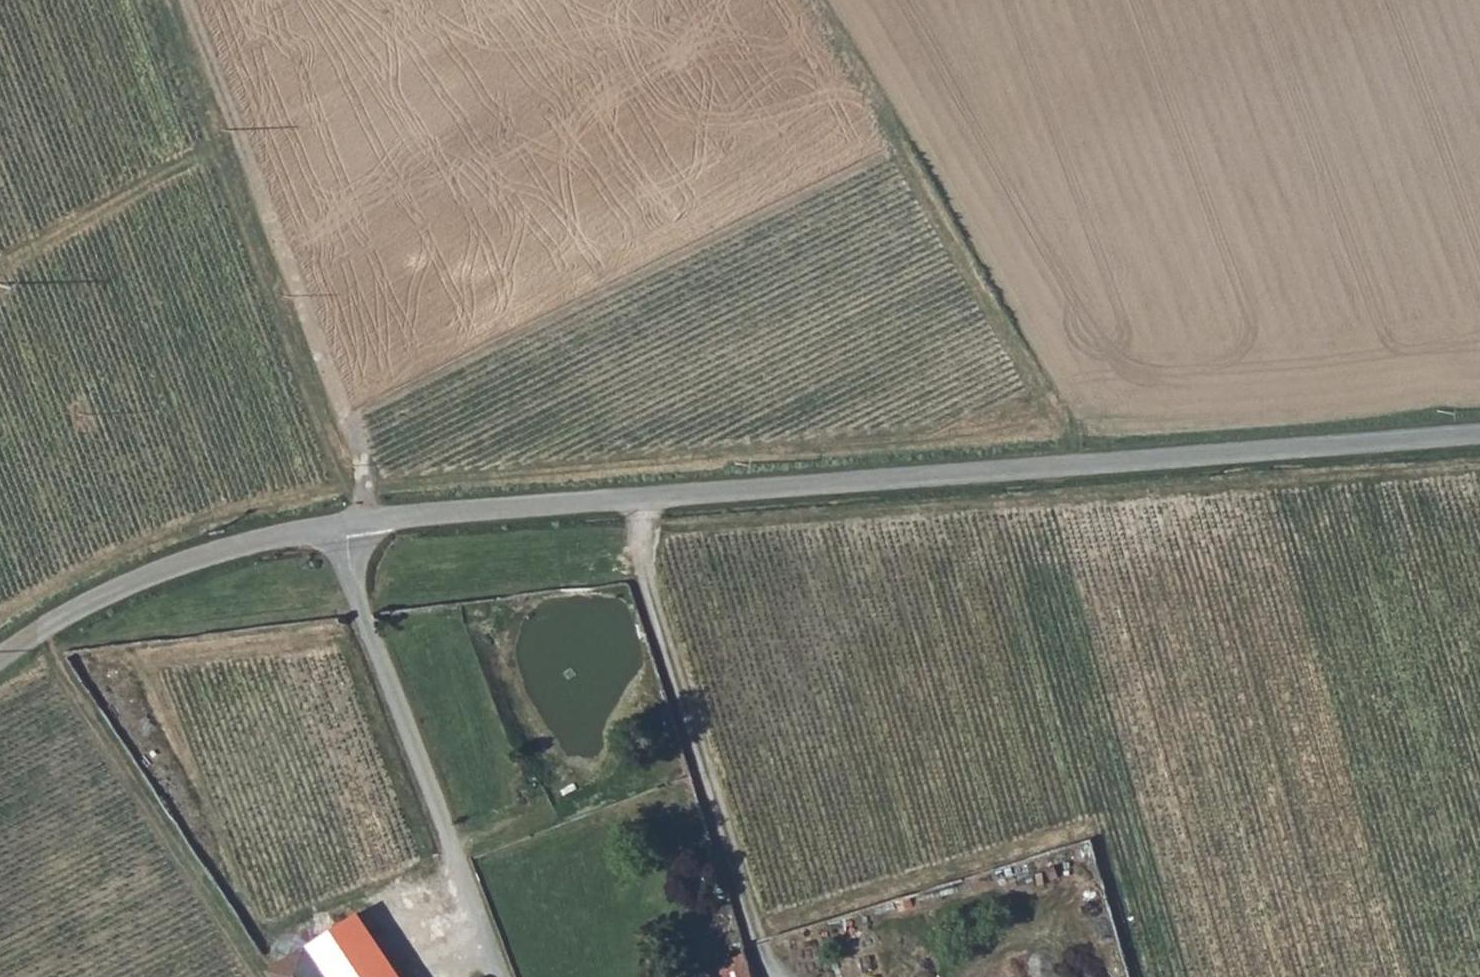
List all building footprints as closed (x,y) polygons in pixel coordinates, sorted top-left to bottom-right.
[(315,941),(275,965),(282,976),(337,976),(315,941)] [(726,966),(730,976),(759,976),(752,955),(738,959),(739,963),(726,966)]
